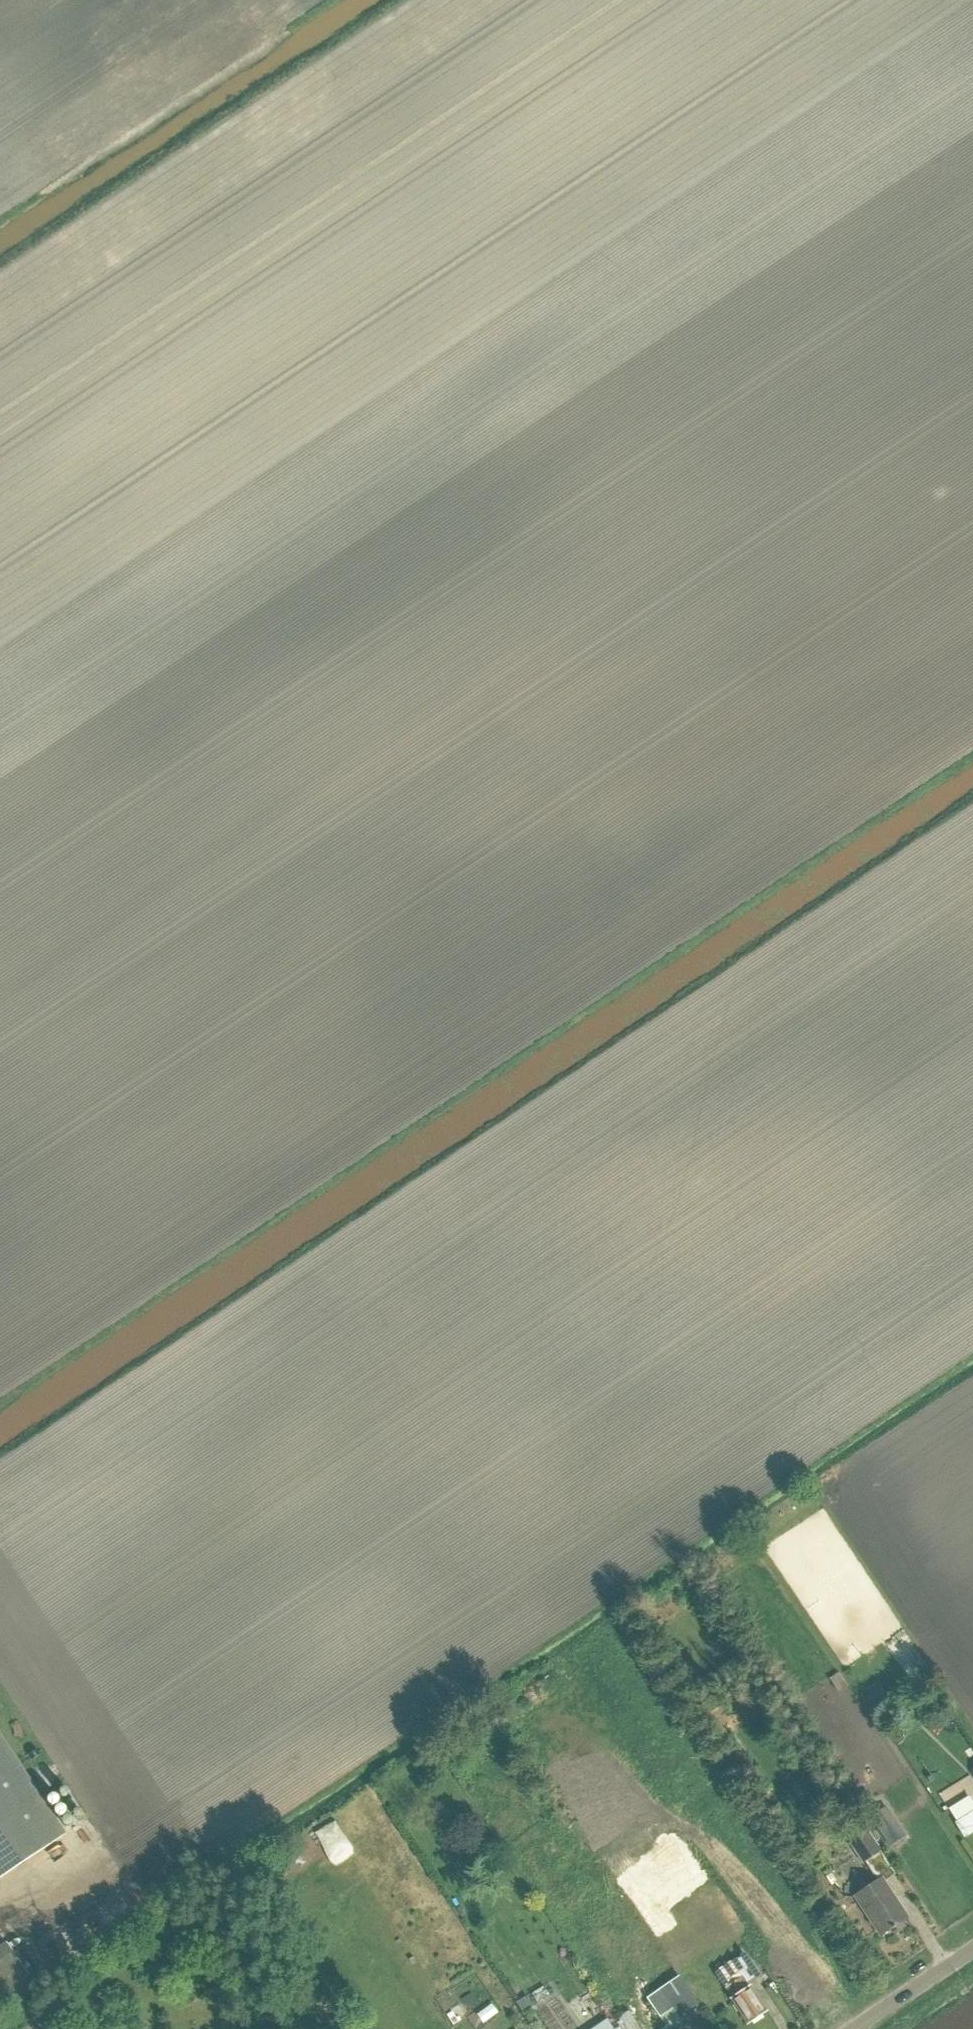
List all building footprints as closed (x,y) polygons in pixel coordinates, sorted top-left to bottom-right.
[(65,1835),(92,1816),(0,1679),(0,1878),(65,1835)] [(937,1791),(945,1805),(972,1790),(972,1786),(967,1775),(937,1791)] [(889,1845),(901,1837),(882,1807),(870,1815),(889,1845)] [(957,1824),(965,1837),(972,1832),(972,1813),(957,1824)] [(897,1877),(864,1826),(848,1837),(865,1864),(866,1863),(879,1883),(856,1898),(881,1937),(908,1920),(885,1884),(897,1877)] [(7,1993),(29,1979),(6,1942),(0,1945),(0,1982),(7,1993)] [(732,1960),(743,1977),(727,1988),(748,2022),(763,2012),(745,1983),(758,1974),(744,1953),(732,1960)] [(685,2025),(682,2023),(678,2018),(697,2005),(678,1977),(647,1998),(666,2026),(662,2028),(688,2028),(685,2025)] [(626,2028),(640,2028),(629,2011),(619,2018),(626,2028)] [(607,2018),(590,2028),(615,2028),(607,2018)]
